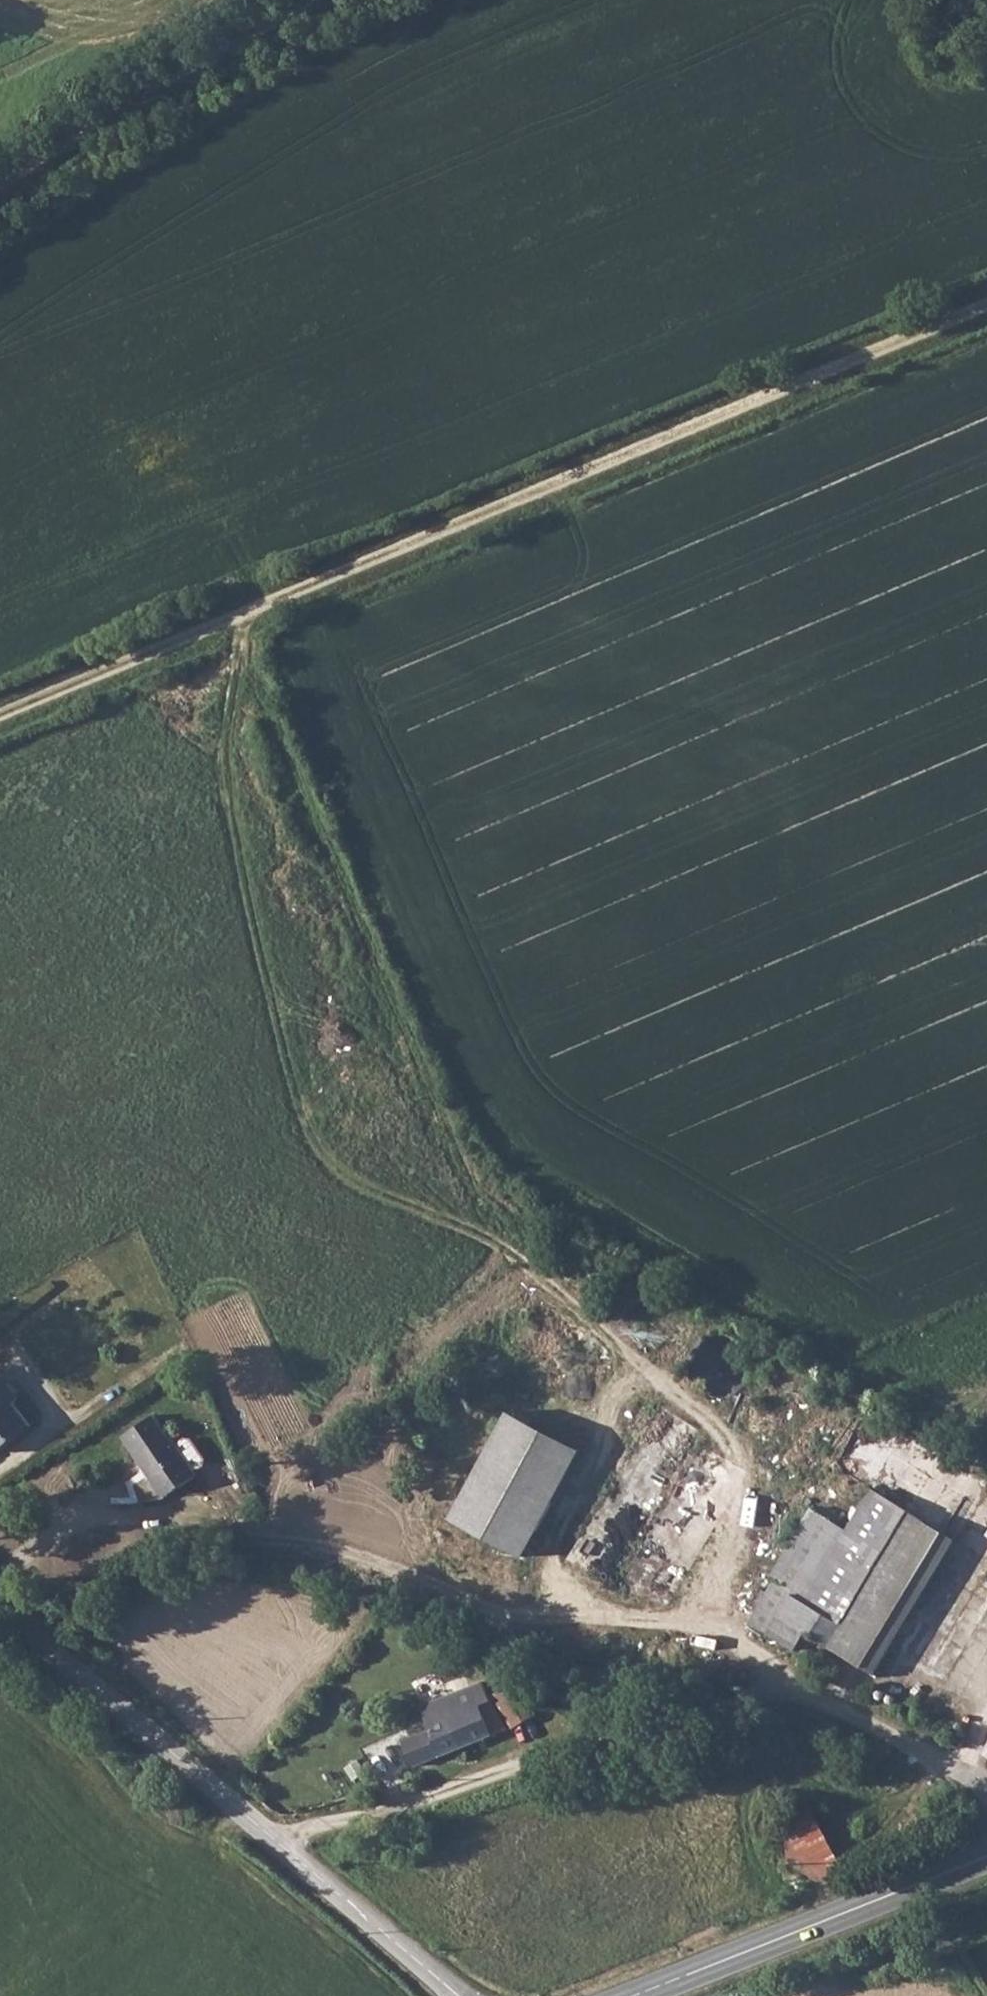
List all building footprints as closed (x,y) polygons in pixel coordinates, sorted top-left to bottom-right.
[(0,1371),(0,1449),(32,1424),(15,1403),(21,1398),(0,1371)] [(151,1466),(172,1496),(204,1476),(185,1448),(178,1438),(175,1439),(158,1415),(127,1436),(149,1467),(151,1466)] [(585,1454),(515,1415),(457,1522),(527,1560),(585,1454)] [(185,1448),(203,1474),(212,1469),(214,1461),(201,1443),(194,1442),(185,1448)] [(846,1540),(918,1582),(950,1530),(878,1486),(853,1528),(846,1540)] [(814,1511),(824,1524),(831,1514),(816,1506),(814,1511)] [(765,1627),(767,1629),(822,1527),(824,1524),(814,1511),(777,1574),(782,1578),(757,1619),(765,1627)] [(824,1524),(846,1540),(853,1528),(831,1514),(824,1524)] [(767,1629),(773,1633),(800,1588),(813,1596),(846,1540),(824,1524),(822,1527),(767,1629)] [(859,1629),(846,1653),(868,1665),(918,1582),(846,1540),(813,1596),(844,1615),(842,1619),(859,1629)] [(773,1633),(794,1651),(809,1630),(846,1653),(859,1629),(842,1619),(844,1615),(813,1596),(800,1588),(773,1633)] [(426,1750),(431,1759),(503,1727),(483,1680),(449,1693),(450,1700),(438,1704),(443,1717),(430,1722),(433,1731),(407,1741),(412,1755),(426,1750)] [(498,1692),(511,1723),(533,1714),(521,1684),(498,1692)] [(786,1858),(829,1886),(850,1877),(811,1805),(785,1827),(786,1858)]
